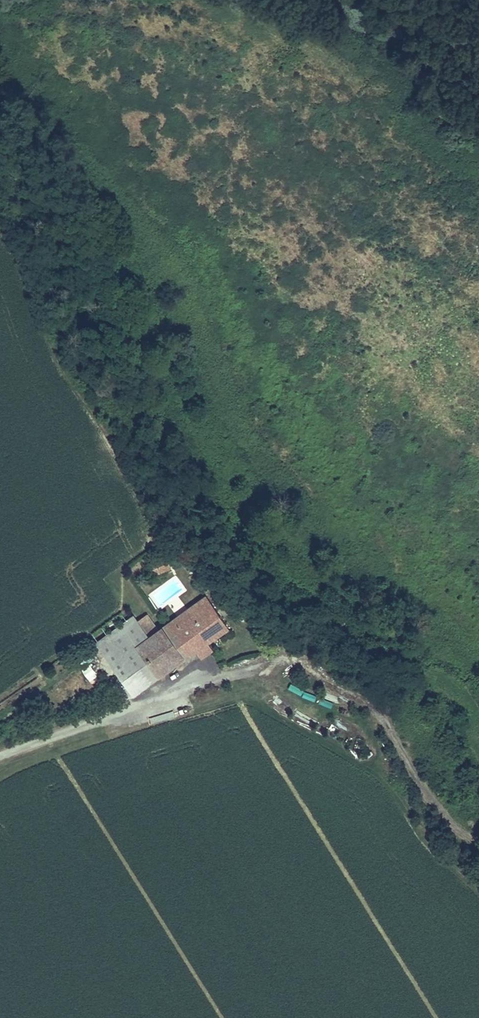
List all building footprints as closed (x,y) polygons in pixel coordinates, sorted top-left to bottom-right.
[(167,556),(149,564),(153,574),(171,567),(167,556)] [(215,652),(209,644),(228,629),(206,599),(160,632),(147,614),(137,621),(133,616),(97,642),(136,697),(197,652),(203,660),(215,652)] [(90,666),(82,670),(87,681),(95,677),(90,666)] [(285,677),(282,682),(293,690),(297,685),(285,677)]
